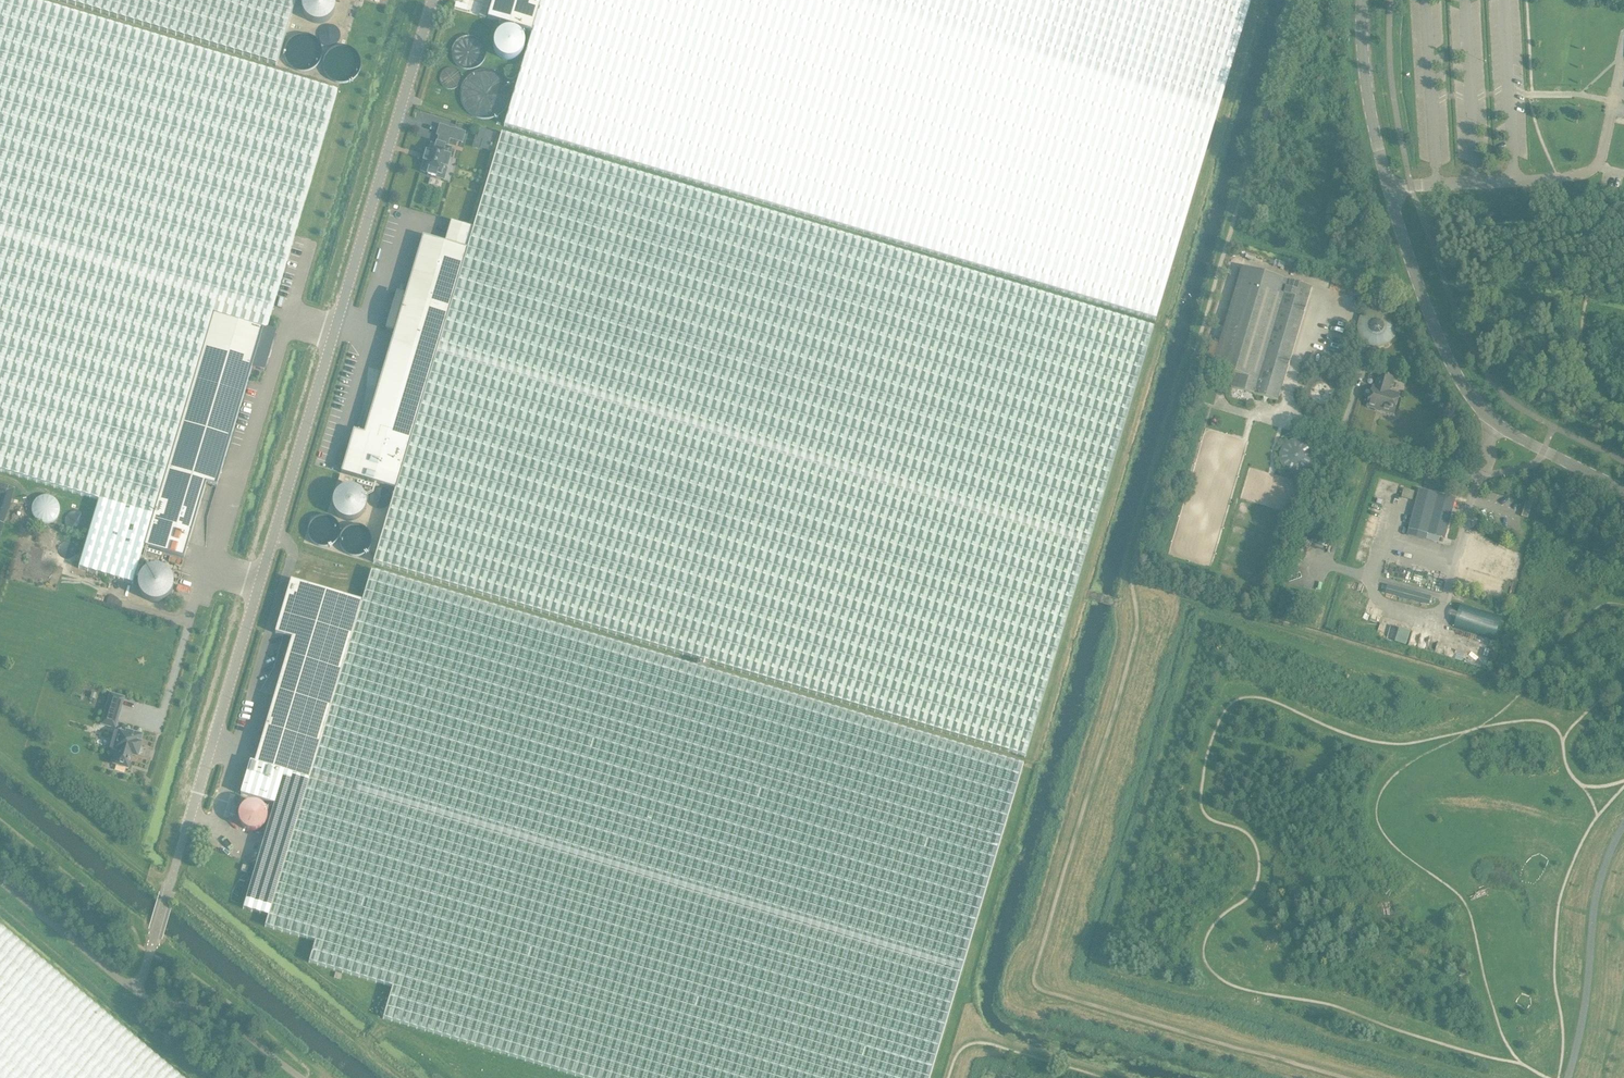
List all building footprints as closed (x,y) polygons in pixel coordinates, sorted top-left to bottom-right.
[(144,546),(212,320),(262,335),(252,368),(264,371),(275,333),(266,330),(337,92),(28,0),(0,0),(0,471),(99,500),(78,568),(133,584),(144,546)] [(296,0),(58,0),(277,65),(296,0)] [(479,16),(485,18),(490,1),(486,0),(483,0),(479,16)] [(541,0),(492,0),(487,18),(532,32),(541,0)] [(532,32),(503,126),(1155,320),(1251,0),(541,0),(532,32)] [(447,147),(449,139),(462,143),(465,133),(440,125),(436,135),(438,136),(435,146),(431,145),(429,152),(426,151),(424,159),(423,158),(423,159),(424,160),(421,171),(433,175),(433,172),(441,174),(444,165),(448,166),(450,158),(449,158),(452,148),(447,147)] [(480,129),(478,136),(485,138),(482,149),(491,152),(496,134),(480,129)] [(473,228),(395,489),(373,563),(1026,757),(1153,328),(501,134),(473,228)] [(353,431),(341,473),(395,489),(473,228),(451,222),(445,243),(423,236),(404,297),(397,295),(387,328),(394,331),(364,434),(353,431)] [(1243,267),(1219,346),(1212,343),(1205,365),(1235,374),(1231,388),(1278,402),(1312,287),(1243,267)] [(1350,287),(1347,295),(1362,300),(1365,291),(1350,287)] [(1360,317),(1356,327),(1359,338),(1367,346),(1377,348),(1387,345),(1395,338),(1397,328),(1395,318),(1388,311),(1378,308),(1369,310),(1360,317)] [(217,487),(252,368),(262,335),(212,320),(144,546),(184,558),(206,484),(217,487)] [(1375,361),(1359,356),(1356,367),(1372,372),(1375,361)] [(1367,407),(1391,414),(1393,409),(1395,410),(1399,399),(1396,398),(1397,393),(1389,391),(1393,378),(1380,374),(1376,387),(1373,386),(1367,407)] [(339,481),(354,485),(355,479),(340,475),(339,481)] [(1420,490),(1408,535),(1426,540),(1427,533),(1445,538),(1455,499),(1420,490)] [(146,549),(145,556),(158,560),(160,554),(146,549)] [(264,927),(290,934),(315,941),(309,962),(331,969),(393,987),(384,1019),(583,1077),(930,1077),(1023,765),(371,571),(362,602),(309,779),(268,916),(264,927)] [(309,779),(362,602),(291,581),(275,634),(292,639),(255,763),(309,779)] [(1461,603),(1454,627),(1494,640),(1502,616),(1461,603)] [(1410,633),(1399,629),(1395,642),(1406,646),(1410,633)] [(124,698),(110,694),(103,718),(117,722),(124,698)] [(142,735),(120,729),(114,750),(118,751),(114,765),(128,769),(132,755),(137,757),(141,743),(139,743),(142,735)] [(240,794),(275,804),(243,910),(268,916),(309,779),(255,763),(250,762),(240,794)] [(235,815),(239,801),(233,799),(229,814),(235,815)] [(0,927),(0,1077),(180,1077),(0,927)]
